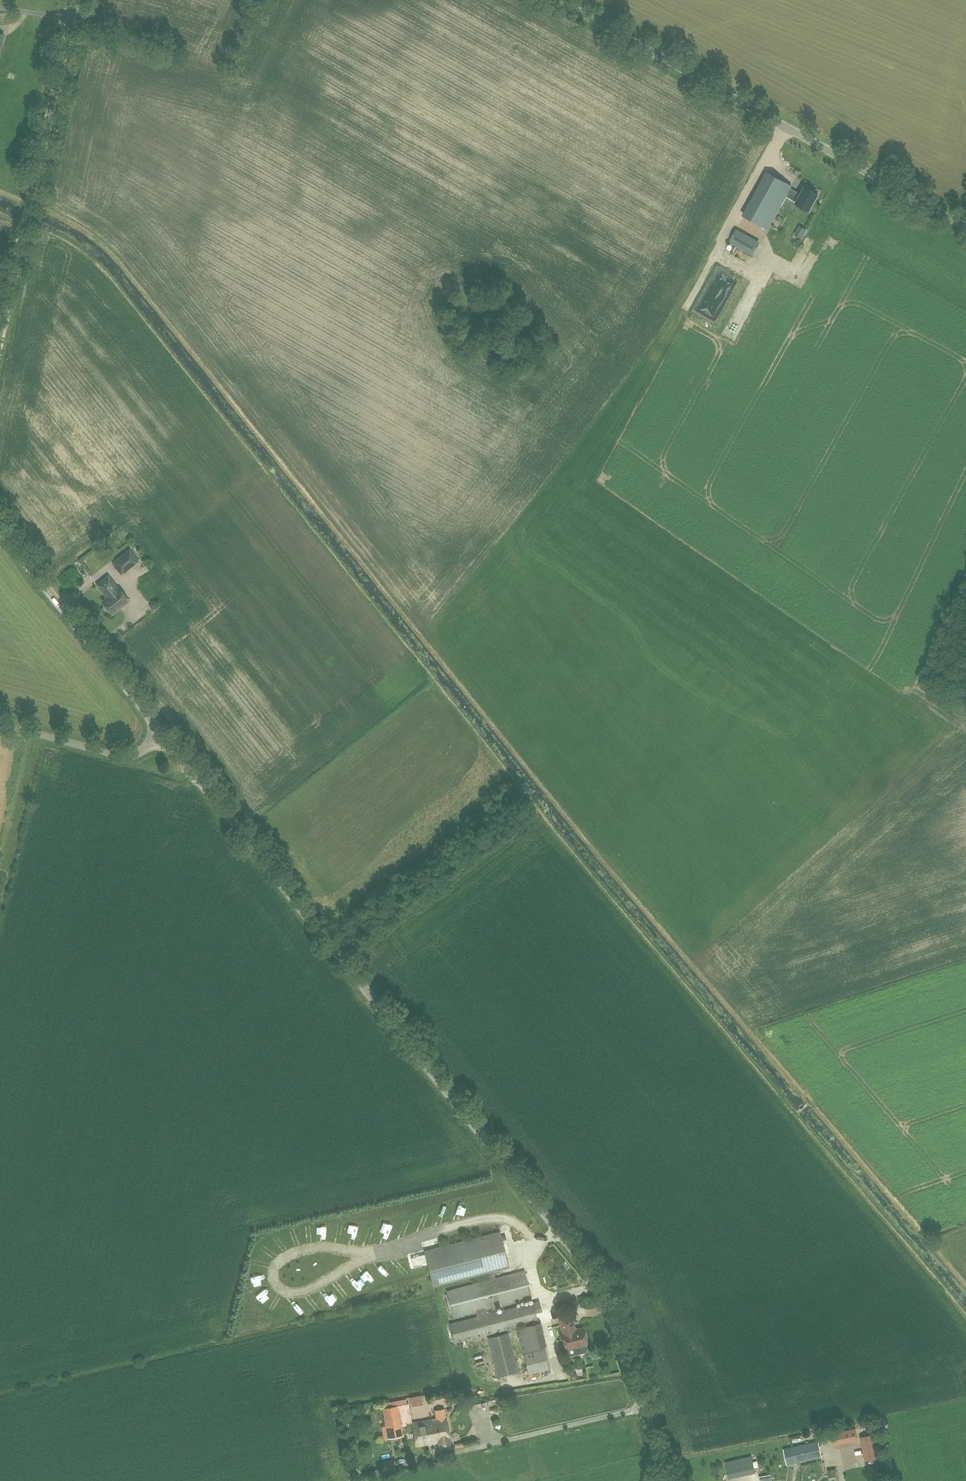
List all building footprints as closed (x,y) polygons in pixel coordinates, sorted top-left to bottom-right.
[(801,194),(790,187),(791,185),(768,172),(744,214),(768,228),(786,195),(797,201),(796,203),(809,210),(818,194),(805,187),(801,194)] [(753,255),(760,242),(736,228),(729,242),(753,255)] [(121,574),(138,561),(130,550),(113,563),(121,574)] [(119,590),(108,577),(97,585),(107,598),(102,602),(106,607),(105,609),(108,612),(110,612),(111,614),(128,601),(119,589),(119,590)] [(520,1326),(520,1327),(517,1328),(528,1374),(550,1369),(539,1325),(540,1325),(539,1320),(537,1321),(535,1313),(543,1311),(540,1300),(532,1302),(533,1303),(496,1312),(494,1306),(531,1297),(525,1271),(495,1278),(493,1270),(509,1266),(500,1232),(425,1251),(433,1286),(489,1272),(492,1279),(446,1291),(453,1317),(476,1311),(477,1317),(449,1324),(455,1343),(520,1326)] [(413,1265),(427,1262),(425,1254),(411,1258),(413,1265)] [(575,1330),(571,1316),(559,1319),(563,1333),(562,1334),(566,1350),(575,1347),(577,1354),(584,1352),(586,1349),(585,1345),(587,1344),(586,1340),(587,1337),(586,1333),(584,1332),(583,1328),(575,1330)] [(498,1376),(518,1371),(508,1333),(488,1338),(498,1376)] [(570,1371),(564,1373),(567,1383),(572,1381),(570,1371)] [(381,1408),(385,1428),(392,1427),(393,1429),(401,1428),(401,1427),(402,1426),(401,1426),(412,1424),(408,1406),(398,1407),(397,1400),(382,1403),(382,1408),(381,1408)] [(438,1417),(448,1416),(447,1405),(437,1406),(438,1417)] [(436,1434),(438,1443),(439,1450),(451,1449),(446,1418),(428,1421),(430,1435),(436,1434)] [(416,1446),(438,1443),(436,1434),(430,1435),(428,1421),(413,1423),(416,1446)] [(392,1427),(385,1428),(387,1440),(404,1437),(402,1426),(401,1427),(401,1428),(393,1429),(392,1427)] [(855,1428),(837,1432),(838,1441),(857,1438),(855,1428)] [(865,1461),(878,1459),(873,1434),(860,1437),(865,1461)] [(801,1444),(822,1440),(821,1435),(800,1440),(801,1444)] [(756,1472),(822,1457),(819,1441),(800,1445),(756,1455),(752,1456),(756,1472)] [(756,1473),(752,1456),(725,1463),(729,1480),(756,1473)]
